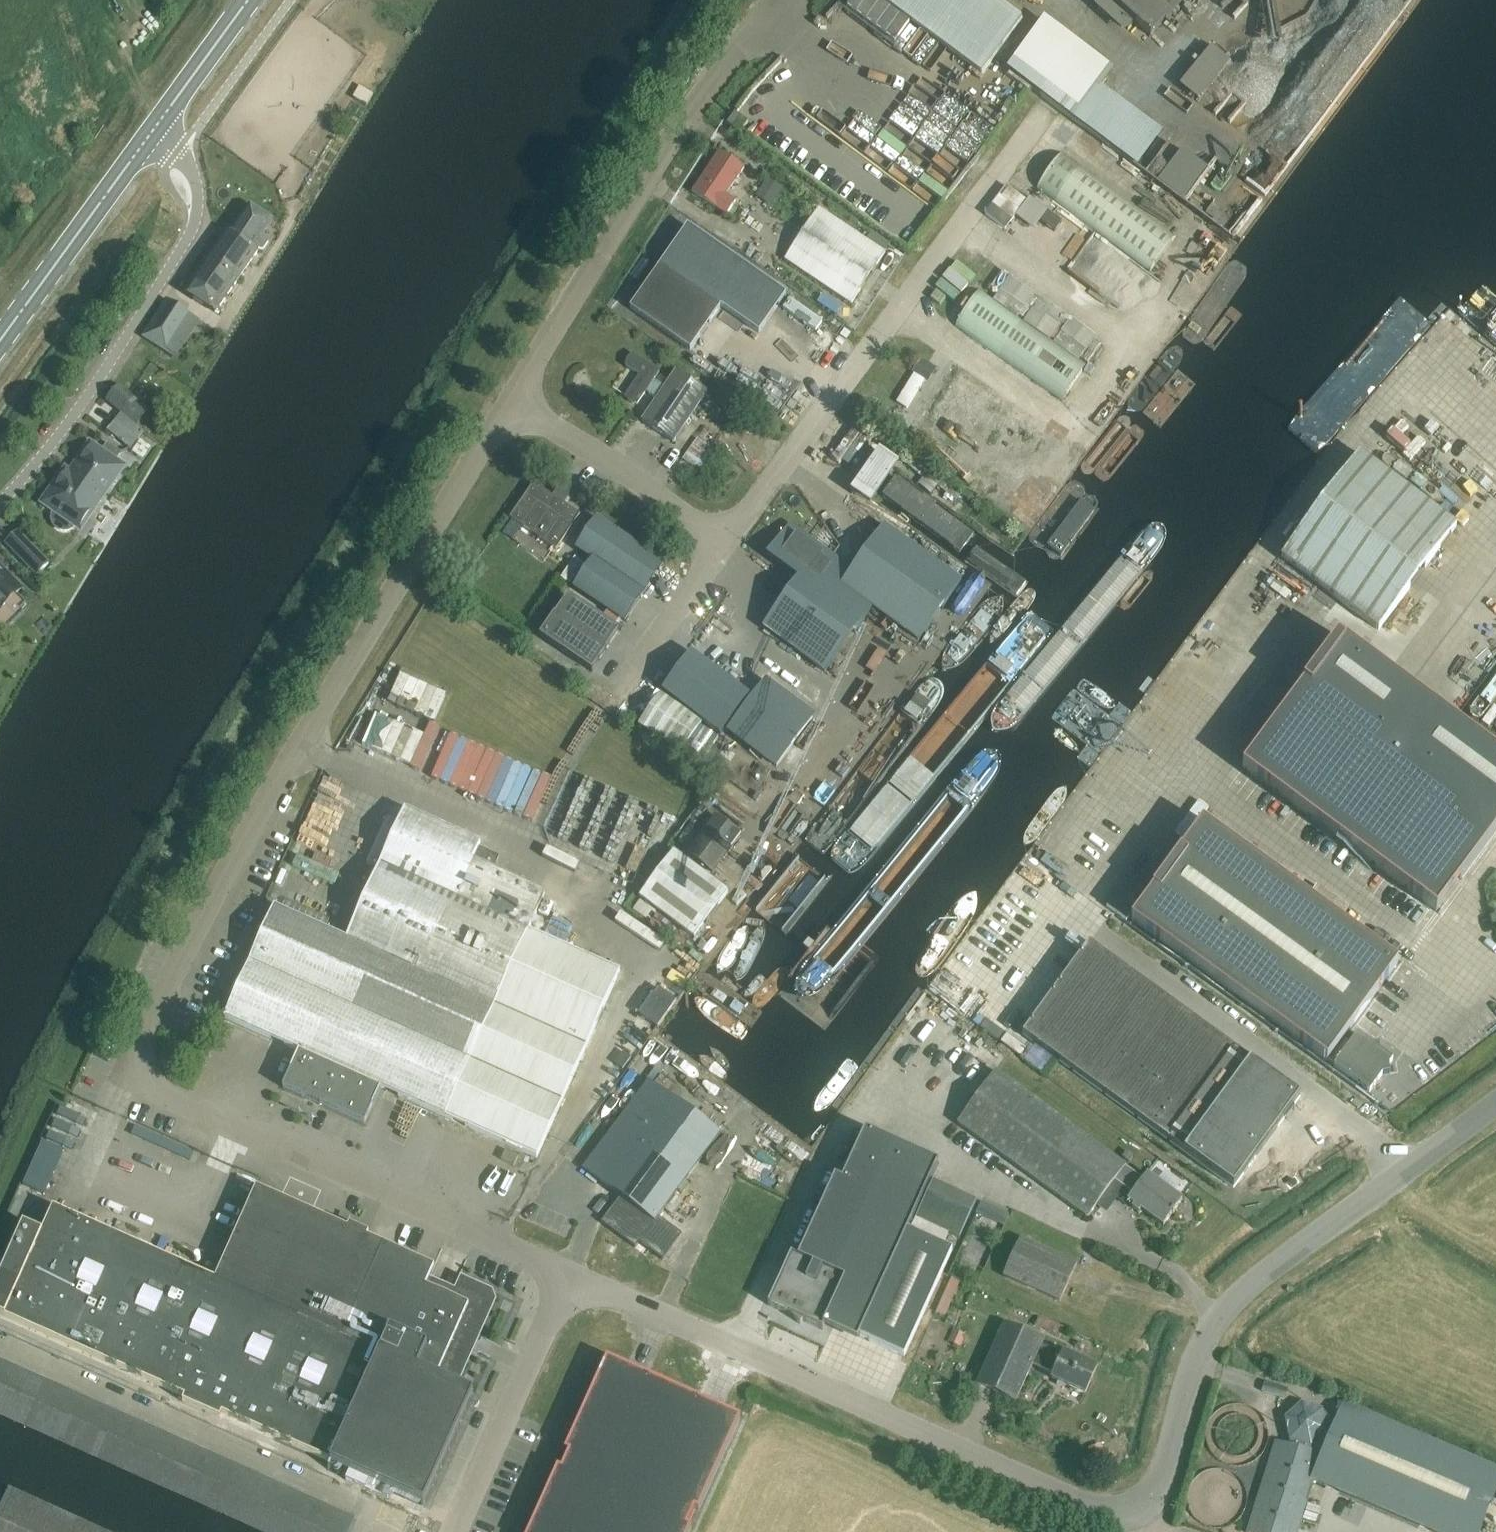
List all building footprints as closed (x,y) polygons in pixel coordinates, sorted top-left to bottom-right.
[(987,0),(878,0),(982,82),(1024,29),(987,0)] [(1151,37),(1186,0),(1109,0),(1151,37)] [(740,132),(748,122),(735,112),(727,123),(740,132)] [(1176,236),(1078,164),(1062,152),(1036,188),(1150,271),(1176,236)] [(692,192),(713,206),(722,193),(725,196),(726,194),(743,168),(722,154),(714,166),(711,164),(692,192)] [(726,215),(736,201),(726,194),(725,196),(722,193),(713,206),(726,215)] [(1054,232),(1061,222),(1029,198),(1022,208),(1054,232)] [(184,292),(215,313),(259,248),(266,248),(268,244),(266,239),(261,236),(272,220),(250,205),(231,233),(227,230),(184,292)] [(885,253),(818,208),(784,259),(851,304),(885,253)] [(655,269),(629,310),(687,350),(714,309),(655,269)] [(1087,364),(1052,340),(980,290),(955,326),(1062,401),(1087,364)] [(166,352),(190,315),(167,299),(142,337),(166,352)] [(788,308),(784,316),(817,333),(821,326),(788,308)] [(672,443),(688,418),(706,391),(676,371),(664,389),(652,381),(658,371),(633,355),(611,388),(636,405),(645,391),(657,399),(641,422),(672,443)] [(105,400),(122,414),(136,426),(149,410),(129,392),(119,383),(105,400)] [(887,420),(900,430),(923,400),(911,390),(887,420)] [(951,417),(961,425),(978,405),(968,397),(951,417)] [(1046,444),(1059,425),(1035,410),(1023,429),(1046,444)] [(144,432),(136,426),(122,414),(108,430),(130,449),(144,432)] [(991,460),(1004,441),(984,428),(971,447),(991,460)] [(1401,474),(1416,488),(1447,452),(1433,439),(1401,474)] [(42,502),(53,511),(52,512),(52,514),(51,517),(51,519),(52,521),(52,523),(53,525),(55,527),(57,528),(58,529),(60,530),(63,530),(65,530),(67,530),(69,529),(71,528),(73,527),(74,525),(84,511),(89,515),(122,467),(113,461),(119,453),(107,445),(102,452),(90,444),(69,473),(64,470),(42,502)] [(715,458),(696,444),(682,463),(701,477),(715,458)] [(1456,527),(1359,454),(1280,557),(1377,631),(1456,527)] [(969,495),(986,469),(966,456),(948,482),(969,495)] [(555,492),(553,496),(533,483),(529,490),(530,490),(534,497),(527,505),(525,503),(514,514),(510,517),(510,518),(519,525),(543,541),(556,550),(580,515),(569,508),(563,503),(566,499),(569,493),(559,486),(555,492)] [(512,553),(507,560),(525,574),(545,547),(500,512),(485,533),(512,553)] [(624,620),(662,564),(595,519),(577,547),(593,558),(574,587),(624,620)] [(825,673),(872,608),(918,642),(961,583),(883,527),(841,585),(825,574),(836,558),(790,525),(768,556),(798,578),(762,628),(825,673)] [(1011,548),(1015,542),(997,528),(992,535),(1011,548)] [(48,562),(34,547),(22,559),(36,574),(48,562)] [(575,557),(561,578),(571,585),(585,564),(575,557)] [(4,632),(24,613),(20,609),(26,604),(15,593),(21,587),(0,566),(0,627),(4,632)] [(1236,577),(1196,664),(1219,675),(1258,588),(1236,577)] [(619,633),(566,597),(540,637),(593,672),(619,633)] [(1495,830),(1495,754),(1340,638),(1244,768),(1436,910),(1495,830)] [(690,654),(662,693),(720,736),(749,697),(690,654)] [(723,733),(740,746),(742,742),(757,753),(754,756),(770,769),(806,721),(758,685),(723,733)] [(638,726),(679,755),(685,746),(704,759),(717,740),(699,727),(701,724),(659,696),(638,726)] [(534,777),(488,760),(485,767),(400,734),(387,768),(530,823),(540,795),(529,791),(534,777)] [(274,907),(223,1019),(298,1053),(281,1089),(363,1126),(379,1090),(534,1160),(620,971),(529,930),(545,895),(492,871),(499,857),(479,848),(481,844),(405,810),(347,940),(274,907)] [(300,840),(317,848),(323,836),(330,839),(337,823),(313,813),(300,840)] [(713,817),(685,855),(711,874),(739,835),(713,817)] [(1334,1067),(1369,1093),(1382,1075),(1390,1073),(1389,1065),(1393,1060),(1380,1051),(1378,1044),(1372,1045),(1357,1034),(1350,1044),(1343,1039),(1398,964),(1202,822),(1131,920),(1327,1062),(1328,1060),(1335,1065),(1334,1067)] [(669,862),(643,896),(690,932),(716,898),(669,862)] [(1021,1034),(1028,1039),(1022,1046),(1043,1062),(1054,1071),(1060,1062),(1184,1153),(1251,1061),(1089,942),(1021,1034)] [(663,977),(684,986),(689,976),(667,967),(663,977)] [(639,1014),(657,1028),(676,1001),(659,989),(655,994),(653,993),(639,1014)] [(968,1028),(961,1033),(972,1051),(980,1046),(968,1028)] [(614,1063),(622,1070),(631,1058),(623,1052),(614,1063)] [(1113,1182),(1125,1166),(995,1072),(957,1124),(1087,1218),(1113,1182)] [(654,1223),(658,1218),(661,1221),(670,1210),(666,1207),(720,1134),(648,1081),(582,1169),(654,1223)] [(59,1140),(79,1152),(88,1136),(68,1124),(59,1140)] [(939,1164),(867,1131),(845,1181),(836,1177),(800,1256),(792,1252),(767,1306),(823,1331),(827,1322),(859,1336),(907,1230),(909,1231),(932,1181),(939,1164)] [(518,1157),(505,1151),(501,1160),(514,1166),(518,1157)] [(1125,1166),(1113,1182),(1131,1195),(1128,1200),(1134,1204),(1132,1208),(1139,1213),(1141,1209),(1163,1225),(1182,1200),(1146,1174),(1143,1179),(1125,1166)] [(952,1251),(942,1246),(948,1233),(960,1238),(976,1201),(932,1181),(909,1231),(907,1230),(859,1336),(903,1357),(952,1251)] [(3,1315),(184,1395),(181,1400),(219,1417),(221,1412),(330,1461),(330,1463),(422,1503),(471,1394),(435,1378),(437,1374),(456,1382),(493,1301),(489,1292),(462,1280),(453,1299),(425,1286),(434,1267),(255,1186),(214,1278),(53,1205),(42,1230),(23,1222),(0,1273),(0,1313),(3,1315)] [(44,1217),(50,1204),(38,1198),(32,1212),(44,1217)] [(1019,1239),(1003,1277),(1060,1301),(1076,1264),(1019,1239)] [(1034,1325),(1042,1328),(1046,1319),(1038,1316),(1034,1325)] [(1085,1395),(1097,1367),(1064,1352),(1062,1356),(1040,1346),(1042,1342),(1003,1325),(976,1385),(1015,1403),(1032,1364),(1054,1374),(1052,1380),(1085,1395)] [(527,1531),(688,1531),(739,1419),(605,1358),(527,1531)] [(265,1531),(344,1531),(351,1517),(0,1359),(0,1416),(265,1531)] [(1313,1481),(1432,1531),(1480,1531),(1495,1494),(1495,1468),(1344,1402),(1321,1456),(1275,1442),(1247,1531),(1298,1531),(1313,1481)] [(1300,1407),(1285,1422),(1288,1441),(1312,1449),(1330,1428),(1321,1414),(1300,1407)] [(1091,1453),(1094,1463),(1106,1459),(1103,1449),(1091,1453)] [(0,1510),(0,1531),(105,1531),(10,1488),(0,1510)] [(1313,1531),(1328,1531),(1329,1521),(1314,1519),(1313,1531)]
